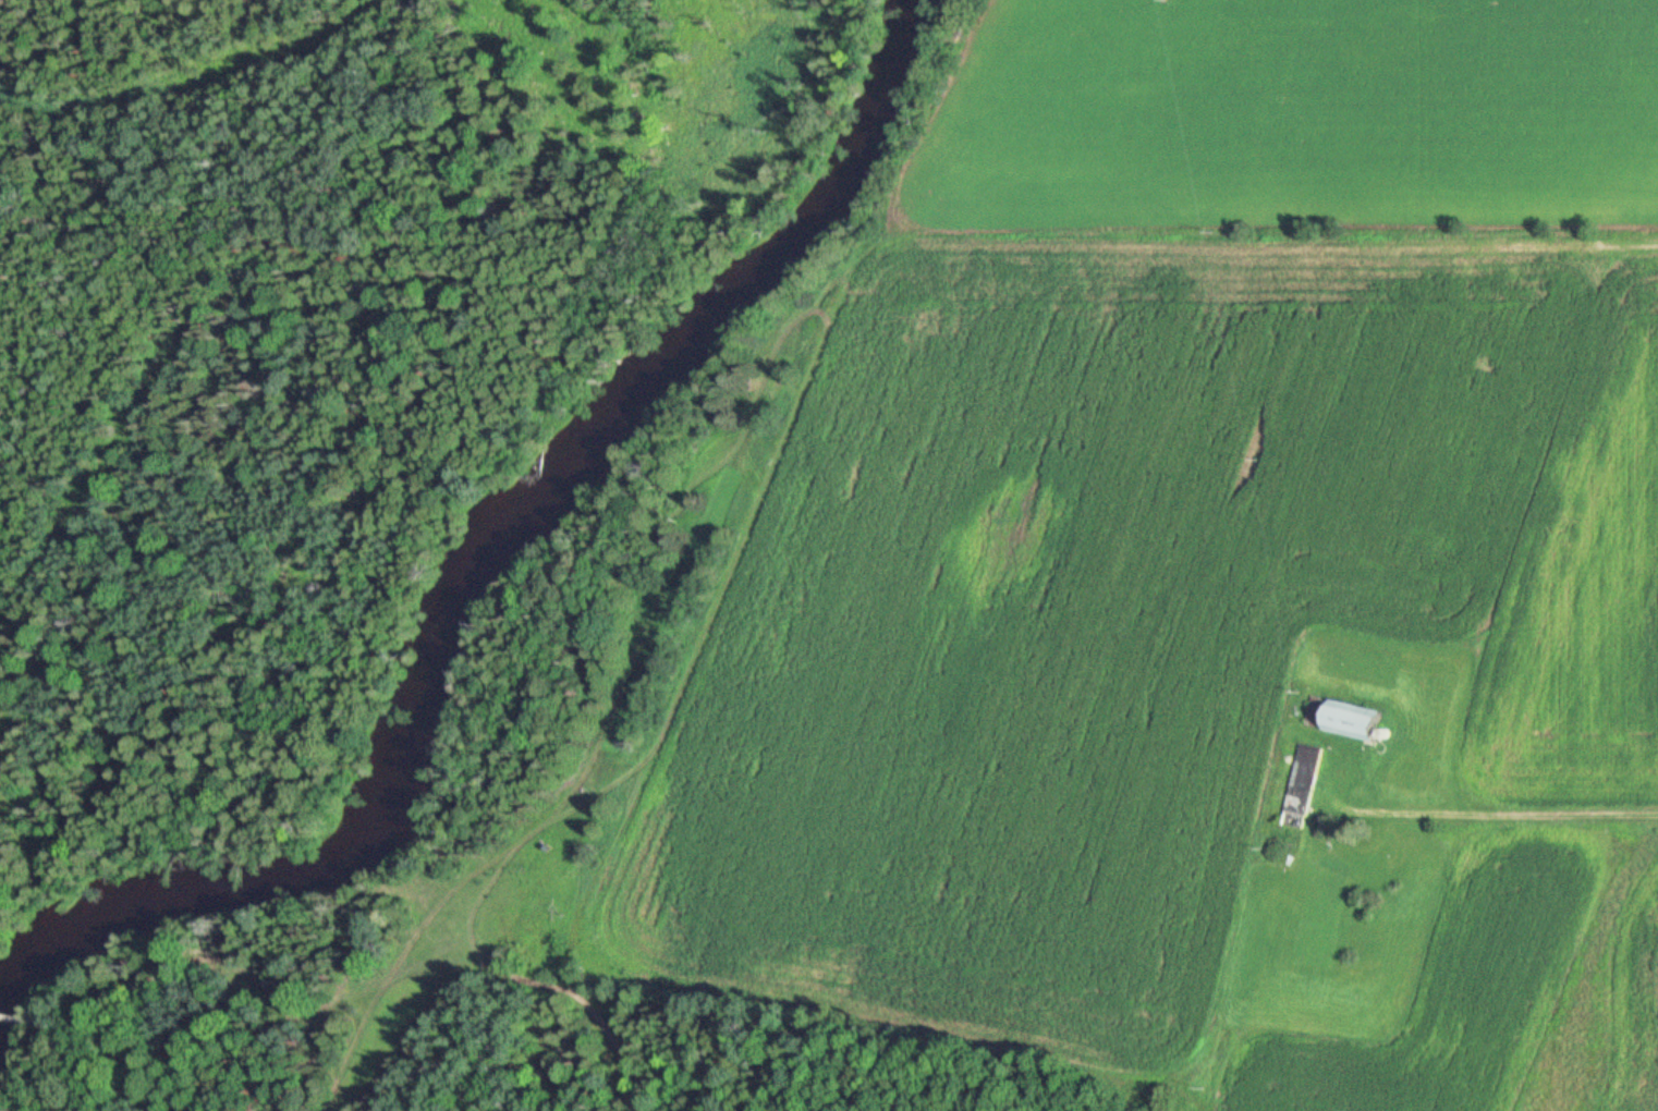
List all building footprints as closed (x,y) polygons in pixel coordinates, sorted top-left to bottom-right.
[(1386,712),(1311,697),(1305,725),(1324,729),(1324,732),(1380,743),(1386,712)] [(1320,749),(1297,745),(1283,826),(1305,830),(1320,749)]
